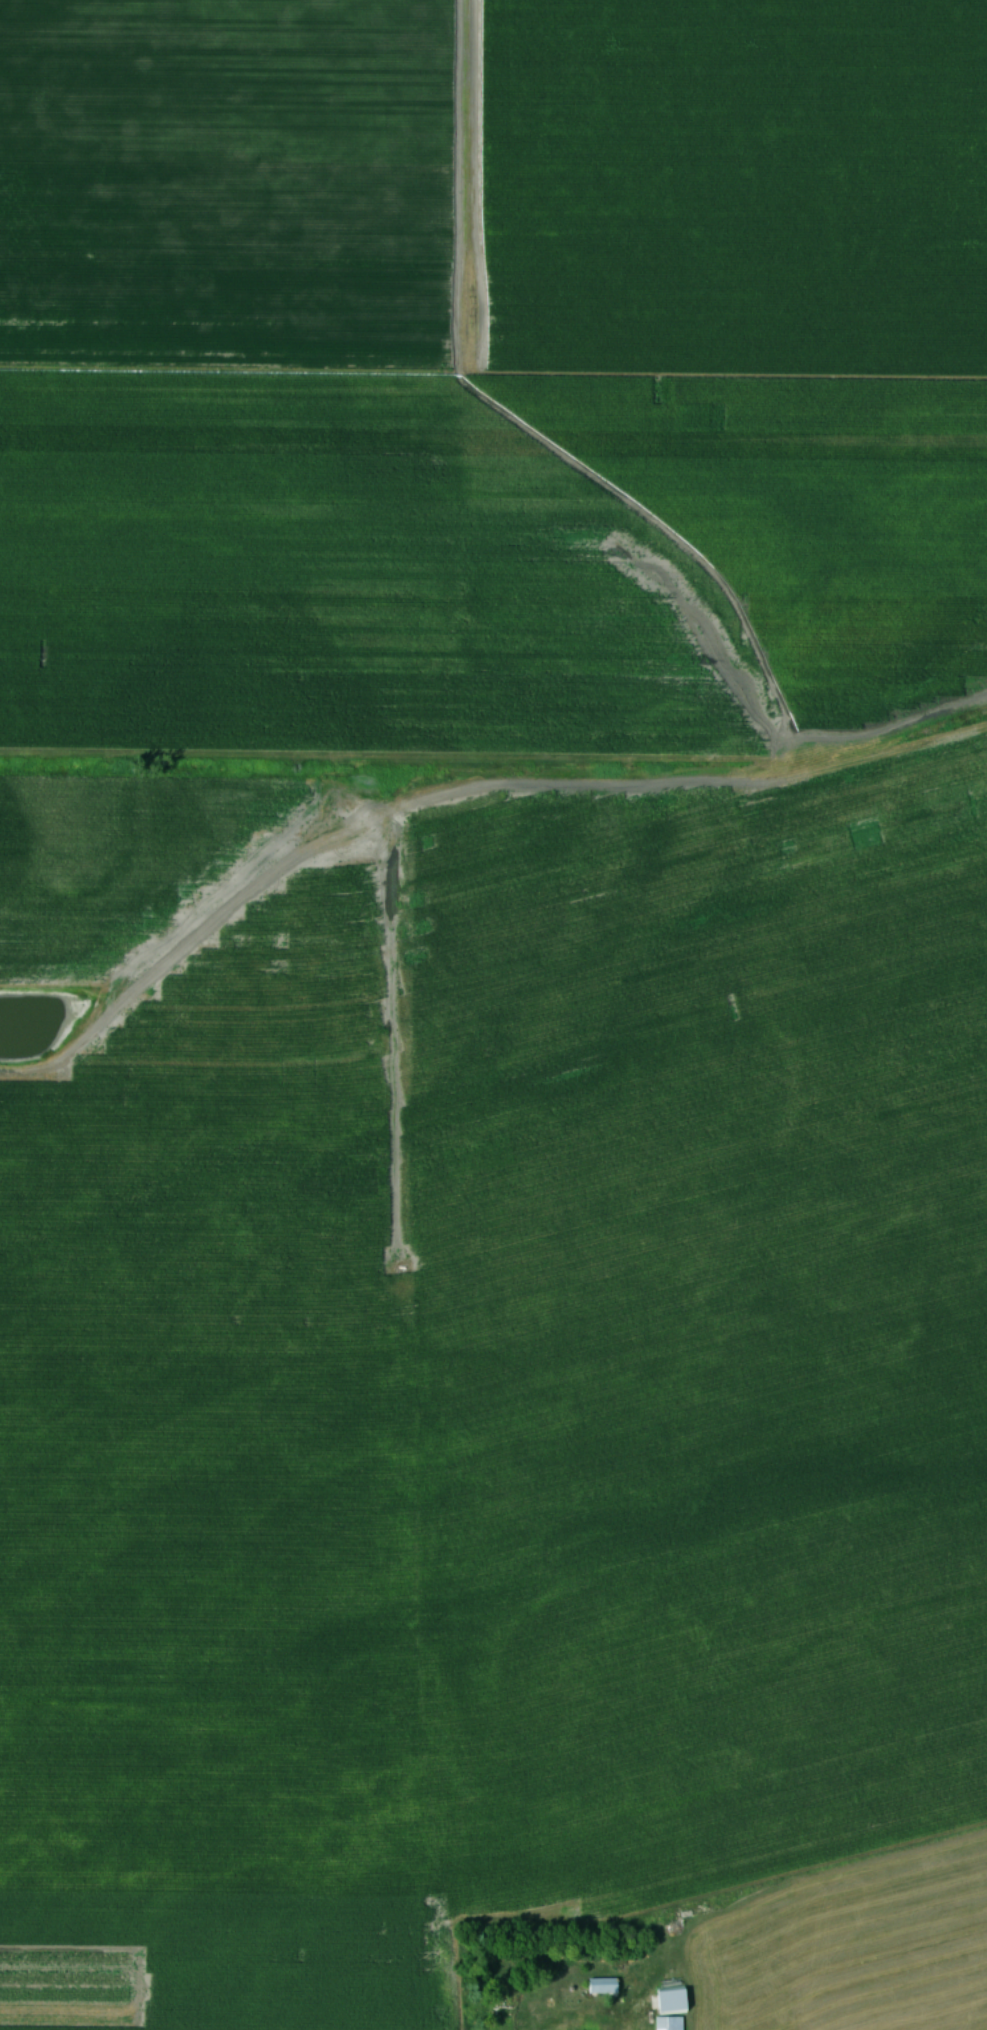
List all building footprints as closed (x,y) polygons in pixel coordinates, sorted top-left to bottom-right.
[(618,1979),(589,1979),(589,1995),(618,1995),(618,1979)] [(659,1991),(661,2015),(689,2014),(688,1989),(659,1991)] [(683,2019),(656,2019),(656,2029),(683,2029),(683,2019)]
